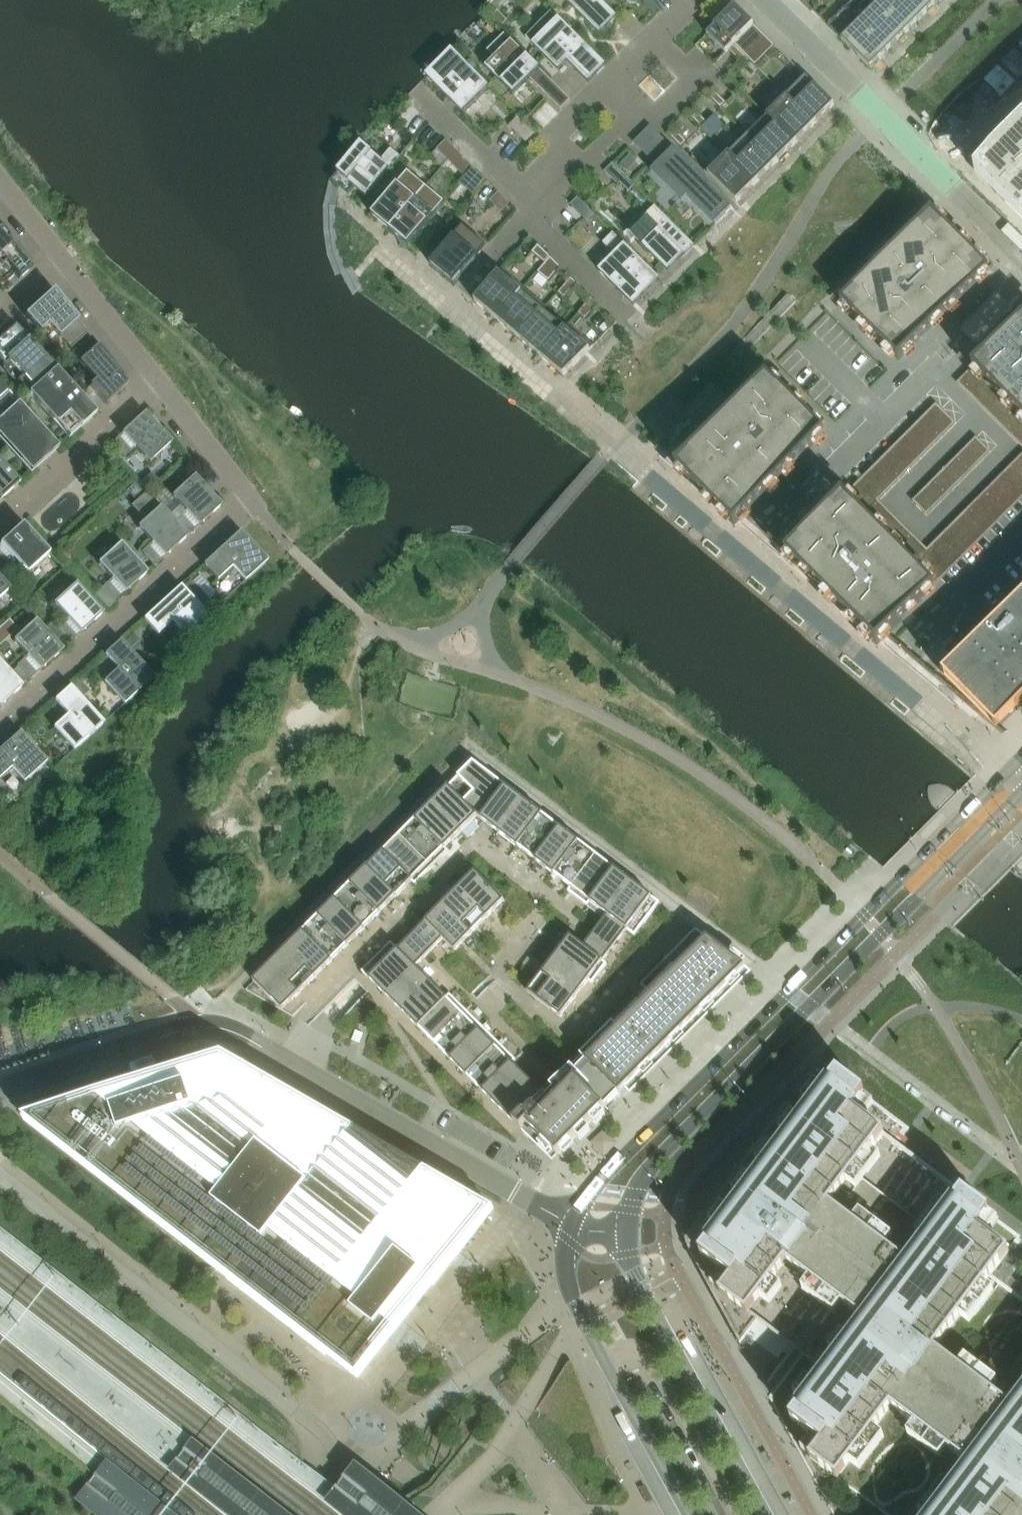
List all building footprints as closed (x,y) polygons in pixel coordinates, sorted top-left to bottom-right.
[(602,37),(618,20),(598,0),(565,0),(602,37)] [(643,3),(654,13),(659,8),(652,0),(646,0),(643,3)] [(879,4),(907,33),(925,15),(911,0),(883,0),(879,4)] [(925,15),(940,0),(911,0),(925,15)] [(879,4),(861,22),(890,51),(907,33),(879,4)] [(766,37),(737,8),(709,36),(727,54),(729,52),(735,46),(746,57),(766,37)] [(506,20),(498,11),(491,18),(500,27),(506,20)] [(605,67),(551,13),(525,39),(558,72),(567,62),(588,83),(605,67)] [(861,22),(843,40),(842,41),(871,69),(890,51),(861,22)] [(486,68),(511,92),(514,96),(531,80),(542,91),(550,82),(570,102),(571,101),(505,35),(488,52),(495,59),(486,68)] [(776,47),(766,37),(746,57),(751,62),(756,67),(776,47)] [(746,57),(735,46),(729,52),(746,68),(751,62),(746,57)] [(488,88),(457,57),(431,83),(462,114),(488,88)] [(836,106),(804,75),(784,95),(815,126),(836,106)] [(727,104),(713,90),(707,95),(722,109),(727,104)] [(815,126),(784,95),(765,114),(768,118),(796,146),(815,126)] [(708,123),(694,109),(688,115),(702,129),(708,123)] [(527,143),(535,135),(518,118),(510,126),(527,143)] [(796,146),(768,118),(749,137),(777,165),(796,146)] [(978,172),(1021,216),(1021,128),(978,172)] [(688,143),(674,129),(668,135),(682,149),(688,143)] [(749,137),(746,133),(727,153),(758,184),(777,165),(749,137)] [(446,141),(438,149),(452,164),(461,155),(446,141)] [(366,197),(392,166),(400,156),(391,149),(381,161),(372,153),(362,144),(338,173),(348,181),(366,197)] [(733,209),(674,150),(657,168),(666,177),(661,182),(682,203),(687,198),(716,226),(733,209)] [(758,184),(727,153),(707,173),(738,204),(758,184)] [(466,178),(475,170),(461,155),(452,164),(466,178)] [(425,189),(407,174),(371,217),(389,232),(425,189)] [(444,205),(425,189),(389,232),(408,248),(444,205)] [(499,193),(491,201),(501,212),(509,204),(499,193)] [(578,198),(573,203),(571,205),(585,219),(592,212),(578,198)] [(695,247),(655,208),(629,234),(669,273),(695,247)] [(899,361),(990,270),(931,212),(840,303),(899,361)] [(1,287),(14,275),(18,280),(30,269),(29,267),(32,264),(16,243),(11,247),(5,241),(10,236),(0,223),(0,287),(1,287)] [(454,286),(486,248),(462,228),(430,266),(454,286)] [(661,282),(614,235),(603,245),(624,266),(608,282),(635,308),(661,282)] [(551,259),(538,246),(531,255),(545,266),(551,259)] [(562,270),(551,259),(545,266),(538,275),(549,285),(562,270)] [(524,291),(502,272),(479,300),(488,307),(484,312),(497,323),(499,321),(521,295),(524,291)] [(577,285),(572,279),(558,295),(564,301),(577,285)] [(521,295),(499,321),(520,339),(544,311),(547,307),(526,289),(521,295)] [(38,332),(39,332),(51,345),(58,338),(73,354),(90,339),(75,323),(78,321),(53,290),(24,317),(38,332)] [(736,348),(749,359),(804,304),(790,293),(736,348)] [(599,307),(592,300),(578,316),(586,322),(599,307)] [(565,331),(543,313),(523,337),(533,345),(529,349),(541,360),(545,355),(565,331)] [(972,368),(1021,418),(1021,318),(972,368)] [(55,371),(14,326),(0,339),(0,364),(4,369),(9,364),(22,377),(19,382),(17,381),(17,382),(28,395),(55,371)] [(594,349),(568,328),(565,331),(545,355),(554,363),(551,368),(564,379),(594,349)] [(91,338),(90,339),(73,354),(71,356),(94,382),(89,387),(106,406),(128,385),(91,338)] [(28,396),(39,408),(68,440),(95,415),(55,371),(28,395),(28,396)] [(676,468),(734,526),(742,519),(825,435),(767,377),(678,465),(676,468)] [(17,405),(0,386),(0,421),(17,405)] [(0,421),(0,441),(30,474),(58,449),(17,405),(0,421)] [(152,417),(149,419),(144,414),(122,434),(149,464),(171,443),(160,431),(162,429),(152,417)] [(2,495),(4,497),(12,490),(10,487),(16,481),(19,484),(20,483),(0,462),(0,497),(2,495)] [(159,481),(152,473),(141,483),(147,491),(159,481)] [(205,489),(194,477),(171,497),(198,527),(221,506),(215,500),(217,499),(207,486),(205,489)] [(134,484),(127,491),(136,501),(144,494),(134,484)] [(187,537),(147,493),(131,506),(145,521),(138,528),(164,557),(187,537)] [(904,558),(843,497),(790,550),(882,640),(934,587),(904,558)] [(0,545),(0,546),(26,575),(49,554),(22,525),(0,545)] [(217,581),(231,568),(244,582),(267,562),(240,532),(203,566),(217,581)] [(147,573),(120,544),(98,564),(124,594),(147,573)] [(0,574),(0,580),(6,586),(13,581),(4,570),(0,574)] [(8,591),(0,582),(0,599),(8,591)] [(103,614),(76,584),(53,605),(80,634),(103,614)] [(157,636),(171,622),(184,637),(207,616),(180,587),(143,620),(157,636)] [(211,603),(197,588),(189,596),(203,611),(211,603)] [(943,677),(997,730),(1021,704),(1021,598),(943,677)] [(62,650),(35,621),(13,641),(40,671),(62,650)] [(139,642),(133,635),(123,644),(130,651),(139,642)] [(103,683),(124,705),(153,678),(120,641),(105,655),(118,670),(103,683)] [(22,687),(0,663),(0,707),(22,687)] [(89,692),(80,682),(73,689),(82,698),(89,692)] [(53,728),(73,751),(103,724),(70,687),(54,701),(67,715),(53,728)] [(11,769),(24,783),(46,762),(19,733),(0,750),(0,778),(11,769)] [(460,775),(448,787),(477,817),(481,819),(505,787),(506,786),(478,766),(474,762),(460,775)] [(505,787),(481,819),(489,825),(499,833),(524,800),(506,786),(505,787)] [(433,803),(432,803),(462,832),(477,817),(448,787),(442,794),(433,803)] [(524,800),(499,833),(518,847),(543,814),(542,814),(532,806),(524,800)] [(417,819),(416,820),(448,852),(449,852),(446,848),(462,832),(432,803),(425,811),(417,819)] [(543,814),(518,847),(536,861),(561,828),(560,828),(551,820),(543,814)] [(401,835),(400,836),(432,869),(448,852),(416,820),(409,827),(401,835)] [(561,828),(536,861),(554,874),(579,842),(578,841),(568,834),(561,828)] [(384,852),(383,852),(416,885),(432,869),(400,836),(393,843),(384,852)] [(579,842),(554,874),(571,888),(596,855),(595,854),(586,847),(579,842)] [(369,867),(368,868),(397,897),(398,897),(412,882),(416,885),(383,852),(377,859),(369,867)] [(571,888),(568,892),(588,906),(591,903),(616,870),(615,869),(605,862),(596,855),(571,888)] [(368,868),(351,885),(380,914),(381,913),(390,905),(395,899),(397,898),(397,897),(368,868)] [(616,870),(591,903),(608,915),(633,882),(632,882),(622,874),(616,870)] [(476,872),(459,889),(488,918),(495,911),(505,901),(501,897),(476,872)] [(633,882),(608,915),(627,930),(635,936),(656,908),(648,901),(652,897),(641,889),(633,882)] [(351,885),(335,901),(364,930),(365,929),(374,921),(378,916),(380,914),(351,885)] [(459,889),(443,905),(472,934),(479,927),(488,918),(459,889)] [(335,901),(319,917),(348,946),(349,945),(357,937),(362,933),(364,930),(335,901)] [(428,920),(426,922),(444,939),(455,951),(460,946),(463,944),(471,935),(472,934),(443,905),(428,920)] [(595,931),(584,947),(604,962),(627,930),(608,915),(600,925),(595,931)] [(319,917),(303,933),(332,962),(333,961),(341,953),(345,950),(348,946),(319,917)] [(424,924),(398,950),(416,967),(442,941),(444,939),(426,922),(425,923),(424,924)] [(303,933),(287,950),(316,979),(317,978),(325,969),(328,967),(332,962),(303,933)] [(544,1094),(515,1124),(525,1134),(537,1146),(553,1162),(559,1155),(624,1090),(746,968),(703,935),(675,963),(670,957),(641,986),(647,991),(576,1062),(576,1063),(561,1077),(555,1084),(544,1094)] [(557,955),(556,956),(589,981),(593,984),(607,965),(604,962),(584,947),(571,937),(564,945),(557,955)] [(367,968),(362,972),(379,989),(387,996),(416,967),(398,950),(392,943),(367,968)] [(287,950),(271,966),(300,995),(301,994),(309,985),(311,983),(316,979),(287,950)] [(543,973),(542,975),(575,999),(589,981),(556,956),(551,963),(543,973)] [(271,966),(254,982),(255,983),(279,1007),(280,1008),(283,1011),(284,1010),(293,1001),(300,995),(271,966)] [(416,967),(387,996),(388,998),(397,1006),(402,1012),(431,983),(416,967)] [(533,987),(528,993),(533,996),(561,1018),(575,999),(542,975),(533,987)] [(431,983),(402,1012),(403,1013),(412,1021),(418,1027),(447,998),(431,983)] [(447,998),(418,1027),(419,1028),(427,1037),(428,1037),(434,1044),(467,1011),(450,995),(447,998)] [(467,1011),(434,1044),(435,1045),(444,1053),(451,1060),(483,1027),(467,1011)] [(483,1027),(451,1060),(452,1061),(460,1069),(467,1076),(500,1044),(483,1027)] [(500,1044),(467,1076),(468,1077),(477,1086),(484,1093),(513,1064),(516,1060),(500,1044)] [(360,1382),(390,1343),(423,1301),(494,1210),(224,1056),(207,1061),(26,1122),(298,1334),(299,1334),(348,1372),(360,1382)] [(513,1064),(484,1093),(485,1094),(499,1108),(528,1079),(513,1064)] [(701,1256),(727,1275),(729,1274),(733,1277),(720,1294),(747,1314),(750,1311),(787,1262),(810,1280),(802,1290),(823,1306),(835,1315),(843,1305),(845,1307),(865,1323),(829,1371),(792,1420),(822,1443),(810,1458),(837,1479),(891,1407),(970,1467),(934,1514),(1021,1514),(1021,1398),(1014,1409),(964,1370),(936,1349),(991,1276),(992,1274),(1009,1251),(1008,1250),(979,1228),(990,1213),(989,1212),(965,1194),(963,1193),(962,1194),(933,1232),(854,1173),(884,1133),(854,1110),(865,1096),(866,1095),(838,1074),(838,1075),(838,1074),(837,1074),(835,1076),(836,1077),(791,1136),(777,1125),(779,1122),(776,1120),(772,1125),(759,1143),(755,1148),(749,1155),(741,1166),(736,1173),(720,1193),(703,1216),(701,1219),(712,1227),(706,1235),(713,1240),(701,1256)] [(528,1079),(499,1108),(500,1109),(509,1118),(515,1124),(544,1094),(528,1079)] [(198,1443),(187,1455),(177,1468),(236,1514),(290,1514),(198,1443)] [(83,1501),(101,1514),(180,1514),(113,1462),(83,1501)] [(329,1507),(340,1514),(418,1514),(359,1469),(329,1507)]
